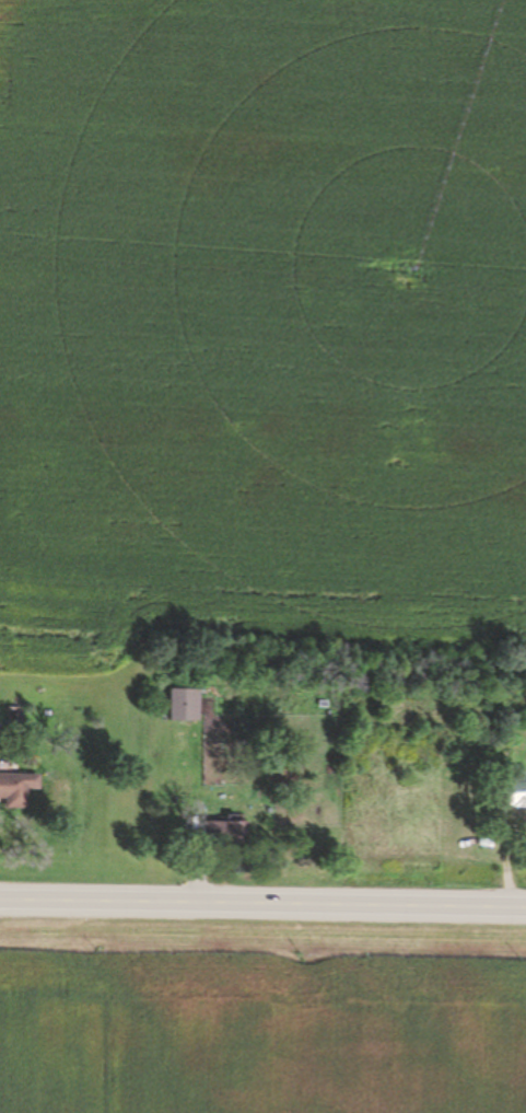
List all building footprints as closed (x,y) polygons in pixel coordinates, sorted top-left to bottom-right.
[(199,691),(199,722),(168,721),(168,689),(199,691)] [(24,715),(24,738),(13,738),(13,723),(14,723),(14,715),(24,715)] [(491,764),(487,772),(478,767),(482,760),(491,764)] [(525,782),(525,783),(525,808),(512,808),(512,805),(501,805),(501,782),(504,782),(504,774),(525,774),(525,782)] [(3,800),(0,800),(0,775),(38,776),(38,790),(26,790),(25,810),(3,809),(3,800)] [(235,814),(235,823),(245,823),(245,845),(199,845),(200,822),(224,822),(224,814),(235,814)]
